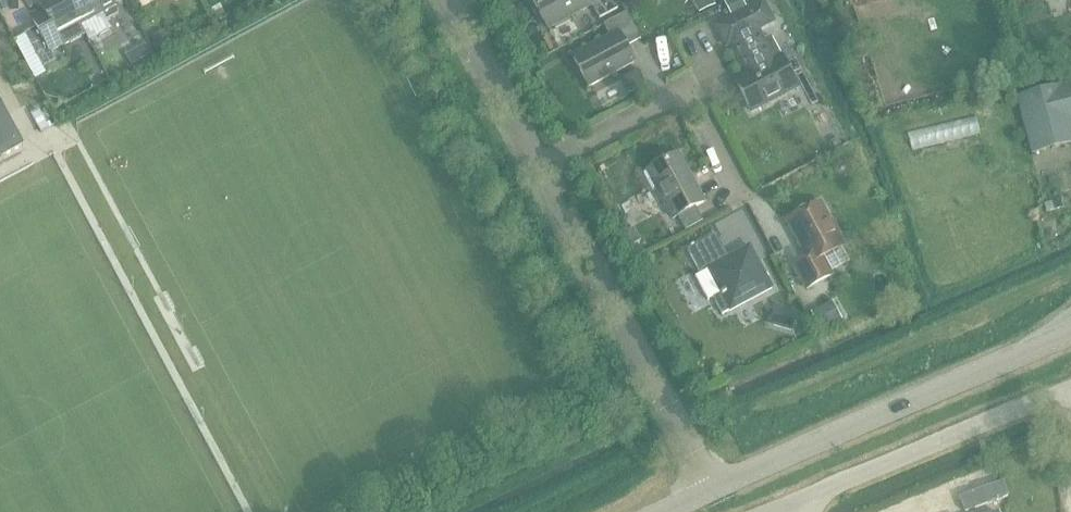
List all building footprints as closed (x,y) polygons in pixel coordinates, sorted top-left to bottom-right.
[(25,33),(43,67),(55,61),(50,50),(60,45),(61,46),(84,34),(79,24),(66,0),(36,0),(48,21),(35,27),(25,33)] [(79,24),(101,12),(105,20),(117,13),(110,0),(66,0),(79,24)] [(547,28),(591,4),(598,18),(617,9),(612,0),(532,0),(547,28)] [(700,12),(716,5),(714,0),(694,0),(700,12)] [(725,3),(731,15),(746,7),(743,0),(731,0),(725,3)] [(762,2),(716,27),(726,46),(730,44),(746,75),(734,81),(750,112),(797,88),(781,57),(770,35),(762,39),(757,30),(772,22),(762,2)] [(609,36),(571,56),(588,87),(633,63),(625,47),(640,39),(626,12),(603,24),(609,36)] [(164,31),(152,35),(156,48),(169,44),(164,31)] [(145,44),(136,50),(141,60),(151,55),(145,44)] [(646,85),(638,69),(627,75),(635,91),(646,85)] [(1015,95),(1016,102),(1024,131),(1031,155),(1069,145),(1061,118),(1070,115),(1070,80),(1024,93),(1015,95)] [(1,159),(23,147),(0,104),(0,159),(1,159)] [(31,115),(40,132),(49,127),(39,110),(31,115)] [(643,173),(652,190),(656,188),(672,219),(703,203),(677,154),(643,173)] [(1057,200),(1043,204),(1046,212),(1059,208),(1057,200)] [(793,266),(806,290),(830,277),(823,262),(825,256),(841,247),(835,235),(838,231),(832,221),(827,221),(818,204),(809,209),(806,207),(800,208),(797,212),(796,216),(787,220),(807,258),(793,266)] [(632,229),(624,233),(631,245),(639,241),(632,229)] [(699,274),(694,277),(707,300),(712,297),(721,315),(729,311),(771,289),(749,247),(727,257),(715,234),(686,250),(699,274)] [(833,304),(814,313),(822,328),(840,319),(833,304)] [(781,308),(775,328),(791,333),(797,312),(781,308)]
